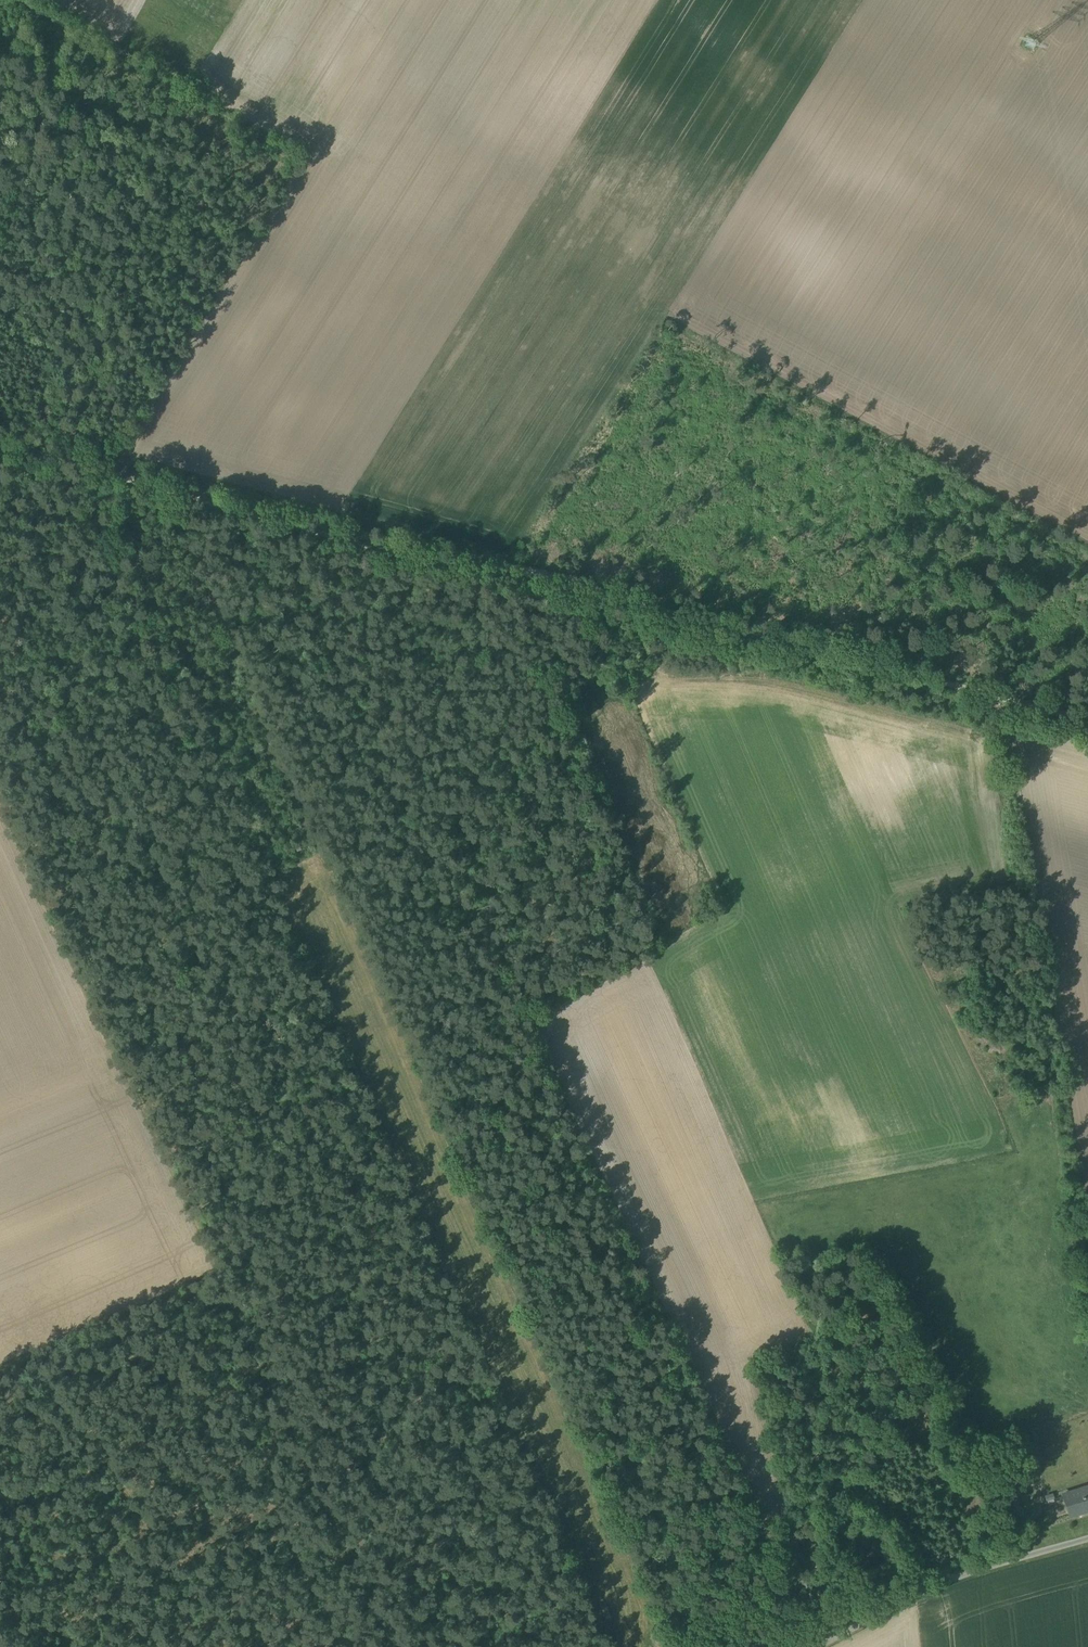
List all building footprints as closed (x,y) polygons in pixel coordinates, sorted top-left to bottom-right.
[(1064,1494),(1071,1516),(1087,1511),(1087,1487),(1064,1494)]
